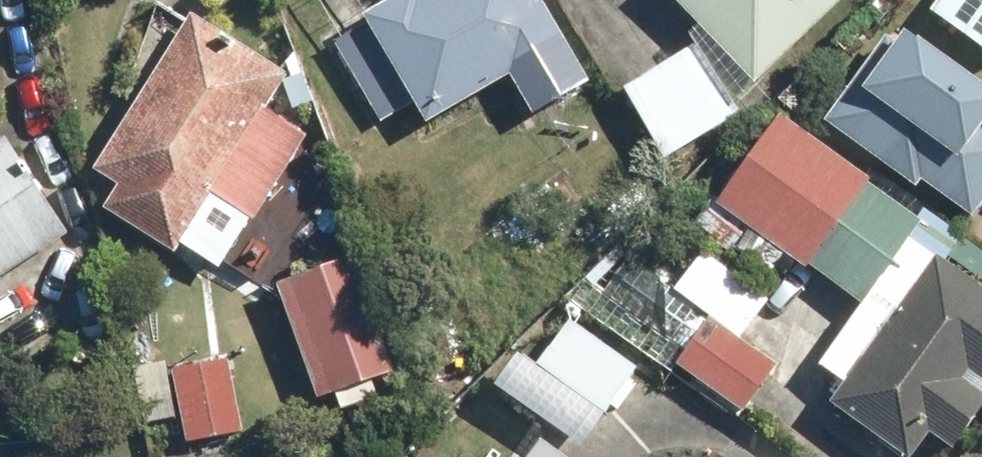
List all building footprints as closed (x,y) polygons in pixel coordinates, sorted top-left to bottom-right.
[(530,0),(384,0),(362,12),(423,129),(524,77),(542,111),(606,78),(577,22),(549,36),(530,0)] [(753,88),(854,0),(676,0),(753,88)] [(935,9),(981,43),(981,0),(941,0),(935,9)] [(294,73),(198,11),(90,178),(114,193),(102,211),(173,256),(211,197),(256,226),(312,139),(269,111),(294,73)] [(895,25),(828,125),(973,222),(981,209),(981,83),(895,25)] [(741,115),(698,48),(627,92),(670,160),(741,115)] [(777,118),(701,225),(736,250),(754,224),(859,299),(917,218),(777,118)] [(0,136),(0,278),(67,231),(0,136)] [(917,237),(823,367),(847,385),(832,407),(902,456),(917,456),(933,435),(962,456),(981,429),(981,393),(973,387),(981,375),(981,283),(917,237)] [(350,253),(277,282),(323,397),(397,368),(350,253)] [(695,302),(625,257),(589,310),(660,356),(695,302)] [(791,316),(729,272),(708,300),(746,327),(739,337),(763,355),(791,316)] [(641,364),(572,314),(535,367),(527,362),(510,385),(558,421),(575,398),(601,418),(641,364)] [(778,370),(709,323),(677,369),(746,417),(778,370)] [(236,356),(174,363),(182,437),(245,429),(236,356)] [(548,438),(534,456),(573,456),(548,438)]
